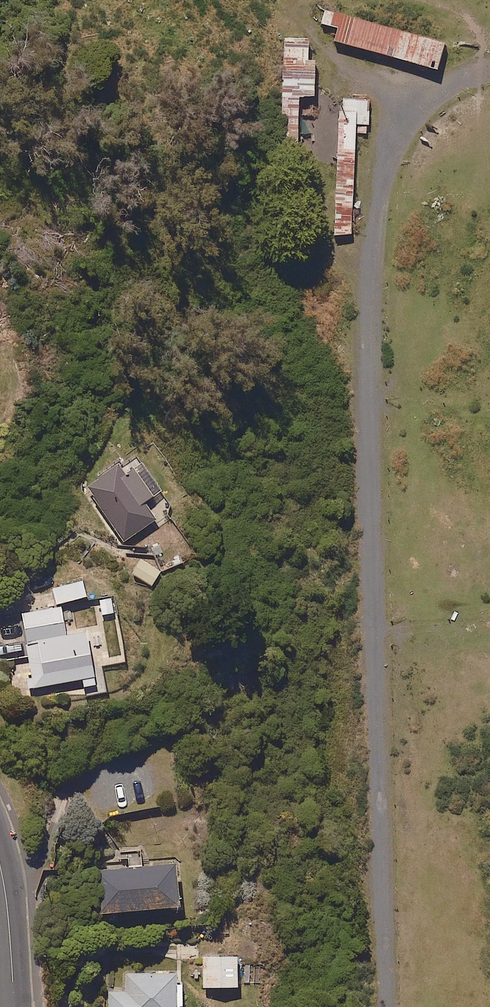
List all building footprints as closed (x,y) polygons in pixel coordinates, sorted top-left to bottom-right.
[(326,10),(321,25),(339,30),(336,42),(440,73),(448,46),(326,10)] [(285,39),(285,60),(312,59),(311,38),(285,39)] [(312,59),(285,60),(281,60),(284,155),(301,155),(300,99),(318,99),(317,59),(312,59)] [(368,127),(372,128),(373,99),(341,98),(337,237),(356,237),(359,135),(368,135),(368,127)] [(163,493),(146,467),(128,479),(120,468),(89,488),(125,543),(157,522),(146,504),(163,493)] [(163,573),(143,561),(135,575),(154,587),(163,573)] [(88,599),(85,583),(55,589),(58,605),(88,599)] [(116,599),(100,600),(101,618),(118,617),(116,599)] [(35,688),(85,681),(86,688),(97,686),(96,679),(89,634),(67,637),(62,608),(24,614),(35,688)] [(179,867),(98,872),(102,916),(182,910),(179,867)] [(240,958),(205,959),(206,990),(241,989),(240,958)] [(185,987),(179,987),(178,972),(124,973),(124,990),(110,990),(110,1006),(185,1006),(185,987)]
